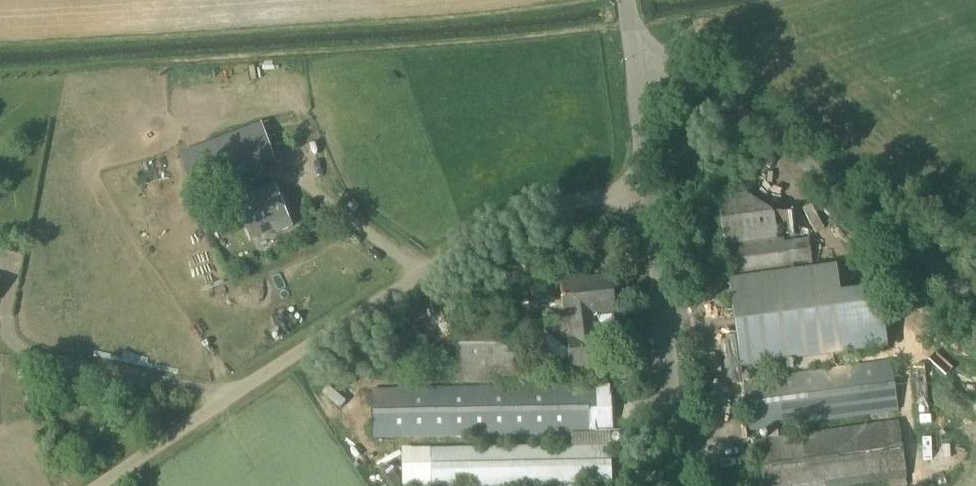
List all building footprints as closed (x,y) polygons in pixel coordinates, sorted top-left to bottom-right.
[(261,168),(260,164),(274,159),(267,140),(260,122),(179,152),(195,193),(261,168)] [(250,241),(275,230),(277,235),(292,228),(273,186),(234,204),(250,241)] [(725,247),(728,280),(815,268),(809,234),(795,236),(792,212),(773,215),(747,194),(718,198),(725,247)] [(740,369),(889,348),(883,305),(843,310),(837,268),(728,283),(740,369)] [(561,282),(566,318),(555,319),(557,341),(568,340),(572,369),(604,365),(601,336),(595,337),(593,315),(615,313),(611,276),(561,282)] [(453,324),(453,368),(453,384),(524,383),(524,367),(531,367),(531,351),(515,352),(515,324),(453,324)] [(741,382),(744,399),(749,432),(899,412),(892,361),(741,382)] [(430,449),(402,449),(402,485),(611,485),(609,385),(372,389),(373,440),(571,436),(571,445),(430,449)] [(906,479),(899,421),(751,441),(758,485),(860,485),(906,479)]
